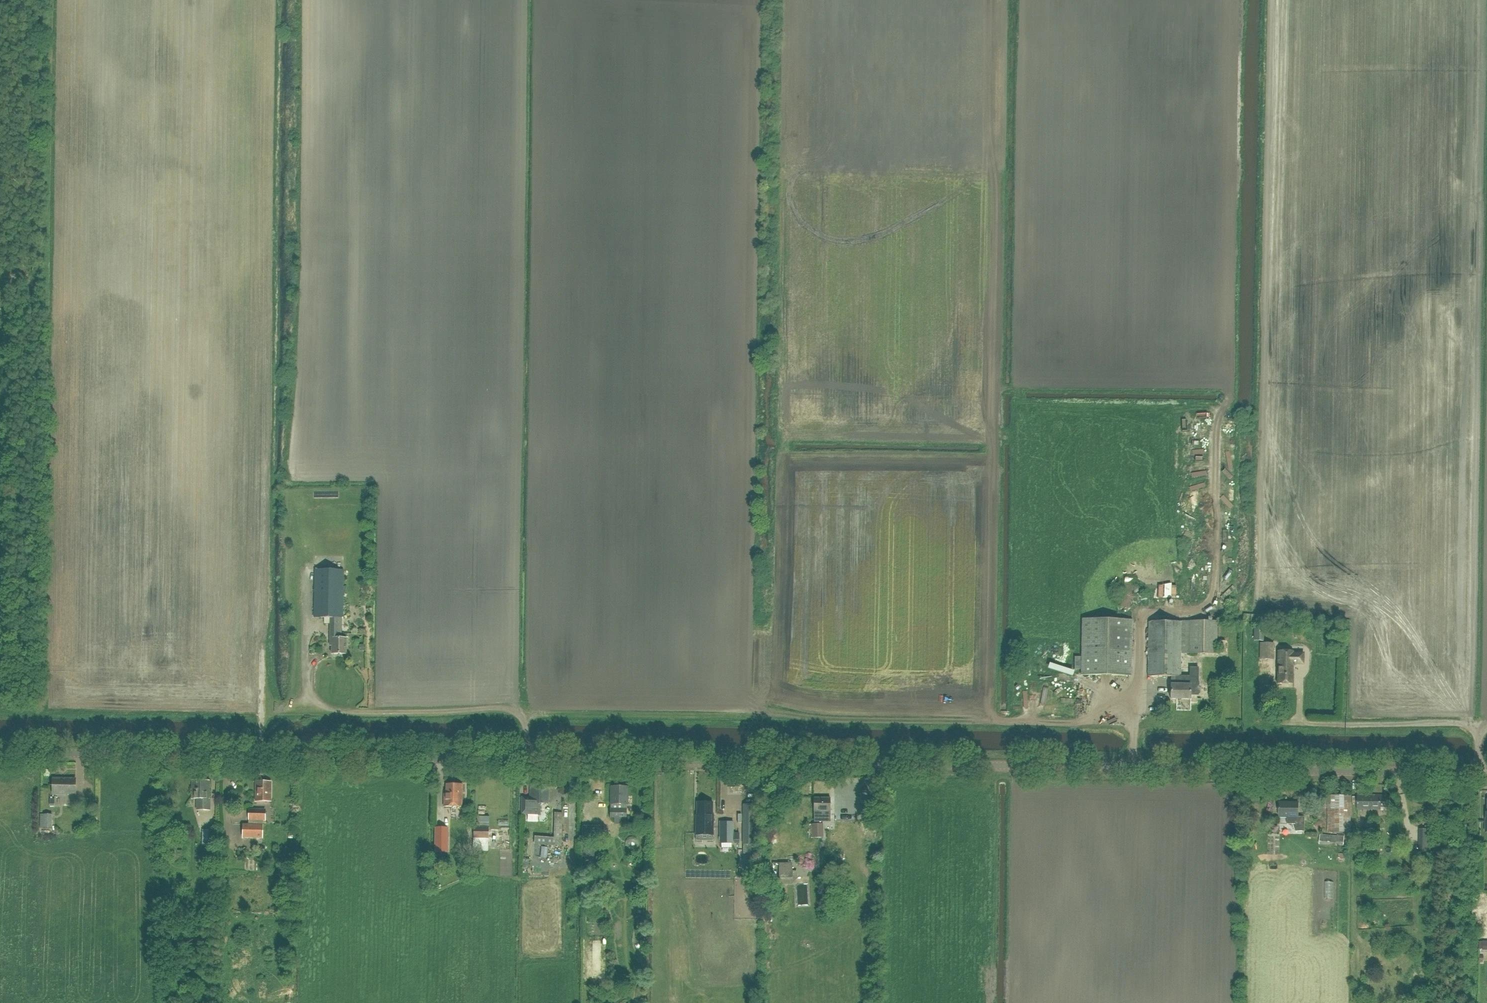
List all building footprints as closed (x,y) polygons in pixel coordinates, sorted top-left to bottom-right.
[(343,570),(315,570),(314,618),(330,618),(330,646),(332,646),(331,654),(346,654),(346,639),(336,639),(336,632),(342,632),(343,570)] [(1132,620),(1082,619),(1081,675),(1131,676),(1132,620)] [(1180,676),(1181,621),(1149,622),(1148,676),(1176,677),(1176,685),(1170,685),(1170,699),(1190,699),(1190,695),(1197,695),(1199,693),(1199,687),(1197,685),(1198,667),(1189,667),(1189,676),(1180,676)] [(1216,621),(1191,621),(1190,653),(1216,654),(1216,621)] [(1298,627),(1286,627),(1286,636),(1298,637),(1298,627)] [(1274,644),(1260,643),(1260,660),(1274,660),(1274,644)] [(1292,651),(1278,651),(1277,684),(1292,684),(1292,664),(1303,665),(1303,654),(1292,653),(1292,651)] [(76,779),(52,779),(52,794),(75,794),(76,779)] [(209,781),(192,781),(191,799),(197,799),(196,810),(210,810),(210,799),(209,799),(209,781)] [(271,782),(255,782),(255,801),(271,801),(271,782)] [(462,784),(446,784),(446,793),(444,793),(444,807),(462,807),(462,784)] [(548,786),(531,785),(530,798),(522,798),(522,814),(539,814),(540,804),(548,804),(548,786)] [(628,787),(610,787),(610,805),(610,809),(610,818),(626,818),(626,810),(624,810),(624,805),(628,805),(628,787)] [(1350,795),(1328,795),(1328,832),(1350,833),(1350,795)] [(1389,796),(1358,796),(1358,810),(1381,810),(1381,808),(1389,808),(1389,796)] [(830,812),(830,798),(813,798),(813,812),(814,812),(814,822),(823,822),(823,814),(828,814),(828,812),(829,812),(830,812)] [(713,803),(697,802),(697,814),(696,814),(696,835),(713,835),(713,815),(712,815),(713,803)] [(1298,803),(1279,803),(1279,817),(1287,817),(1287,824),(1296,825),(1296,832),(1305,832),(1305,819),(1298,819),(1298,803)] [(743,804),(742,844),(754,844),(755,804),(743,804)] [(264,810),(247,809),(247,821),(264,821),(264,810)] [(562,813),(554,813),(553,837),(535,836),(534,845),(561,846),(562,813)] [(51,814),(42,814),(42,828),(50,828),(51,814)] [(822,838),(821,823),(810,824),(810,825),(807,825),(807,834),(810,834),(810,838),(822,838)] [(261,825),(241,824),(240,838),(261,839),(261,825)] [(604,824),(581,824),(581,838),(604,838),(604,824)] [(446,827),(433,827),(432,852),(445,852),(446,827)] [(486,827),(471,827),(470,850),(486,850),(486,827)] [(212,830),(202,830),(202,847),(212,847),(212,830)] [(1419,830),(1419,841),(1431,841),(1431,830),(1419,830)] [(1344,836),(1320,835),(1319,845),(1343,846),(1344,836)] [(585,857),(595,856),(594,843),(584,843),(585,857)] [(801,907),(811,906),(810,886),(800,887),(801,907)]
